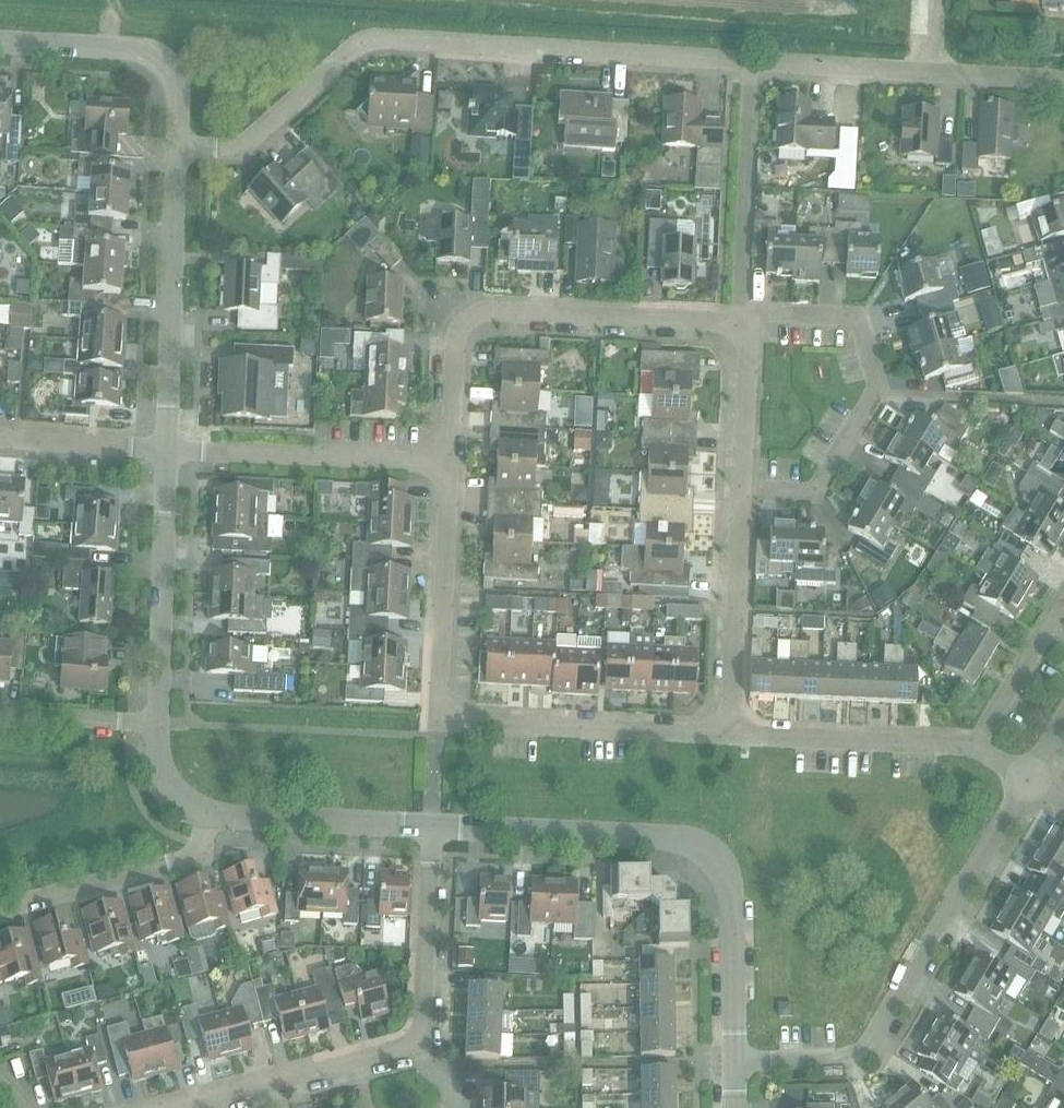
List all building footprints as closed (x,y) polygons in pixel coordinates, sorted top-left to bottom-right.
[(1011,6),(1045,8),(1045,12),(1063,13),(1063,0),(1011,0),(1011,6)] [(367,124),(386,125),(412,126),(412,134),(431,135),(433,98),(415,97),(416,85),(400,84),(397,87),(390,87),(390,84),(370,82),(369,99),(367,100),(368,102),(357,112),(344,111),(344,112),(356,113),(357,114),(358,113),(367,122),(367,124)] [(531,144),(531,135),(532,109),(531,109),(531,110),(516,109),(516,115),(510,114),(511,99),(496,98),(496,90),(473,89),(472,108),(468,108),(468,112),(470,112),(469,137),(496,139),(496,136),(515,137),(515,143),(531,144)] [(7,135),(7,146),(20,147),(22,118),(9,118),(11,92),(0,91),(0,135),(7,135)] [(615,144),(625,145),(628,103),(612,102),(612,97),(560,94),(558,124),(565,124),(564,149),(614,152),(615,144)] [(438,95),(438,111),(450,112),(451,95),(438,95)] [(720,191),(721,168),(724,119),(700,118),(701,102),(681,101),(681,104),(670,103),(671,100),(665,100),(662,147),(697,149),(695,190),(720,191)] [(70,154),(110,157),(117,158),(119,135),(126,135),(129,104),(87,101),(86,121),(73,121),(70,154)] [(776,150),(798,151),(807,152),(807,151),(831,153),(832,122),(808,120),(809,104),(779,102),(776,150)] [(987,106),(981,106),(978,146),(963,145),(961,171),(977,172),(978,159),(1010,161),(1011,143),(1016,143),(1017,128),(1012,127),(1013,108),(991,107),(992,104),(987,104),(987,106)] [(903,110),(900,157),(936,160),(935,166),(950,167),(952,140),(937,139),(939,112),(919,111),(919,114),(908,113),(909,110),(903,110)] [(26,129),(23,136),(28,141),(34,139),(36,133),(32,128),(26,129)] [(841,130),(839,153),(857,154),(858,131),(841,130)] [(411,140),(410,156),(428,157),(429,141),(411,140)] [(249,189),(281,224),(307,201),(316,212),(343,188),(309,150),(282,174),(275,166),(249,189)] [(110,157),(70,154),(70,155),(64,154),(64,162),(79,163),(78,178),(90,179),(89,193),(128,196),(130,172),(109,170),(110,157)] [(602,165),(601,179),(614,180),(615,166),(602,165)] [(488,216),(490,181),(473,180),(471,215),(488,216)] [(75,207),(74,229),(104,231),(105,219),(126,220),(128,196),(89,193),(88,208),(75,207)] [(1039,242),(1063,235),(1063,207),(1052,210),(1048,197),(1027,203),(1016,207),(1020,221),(1032,217),(1039,242)] [(555,200),(554,212),(565,213),(566,201),(555,200)] [(62,205),(39,211),(42,224),(66,217),(62,205)] [(763,215),(755,215),(753,257),(754,258),(754,251),(767,252),(766,276),(776,276),(776,277),(781,278),(781,274),(792,274),(794,242),(795,242),(795,238),(780,237),(781,224),(763,223),(763,215)] [(469,263),(470,241),(471,219),(438,218),(438,221),(428,220),(425,224),(424,238),(428,242),(437,243),(436,261),(469,263)] [(612,285),(612,263),(614,227),(579,226),(580,218),(566,218),(564,245),(578,245),(576,283),(612,285)] [(369,245),(380,236),(366,219),(354,229),(369,245)] [(554,273),(555,251),(557,221),(528,219),(528,226),(515,225),(514,243),(500,242),(499,262),(517,263),(517,271),(532,272),(532,269),(539,269),(539,272),(554,273)] [(691,288),(693,243),(694,227),(690,224),(649,222),(647,260),(663,261),(662,287),(691,288)] [(835,224),(834,231),(835,231),(833,266),(834,266),(834,253),(847,253),(846,277),(861,278),(861,275),(877,276),(879,239),(860,239),(861,226),(835,224)] [(104,231),(74,229),(61,228),(60,242),(75,244),(74,246),(61,245),(60,262),(73,263),(73,266),(84,267),(122,270),(124,246),(103,244),(104,231)] [(808,243),(795,242),(794,242),(792,274),(791,281),(819,283),(820,258),(833,259),(833,266),(835,231),(834,231),(809,230),(808,243)] [(391,270),(403,260),(381,236),(369,247),(391,270)] [(1001,255),(998,242),(986,244),(989,258),(1001,255)] [(1032,251),(1023,253),(1027,266),(1044,261),(1050,283),(1063,279),(1063,254),(1062,255),(1058,243),(1032,251)] [(226,267),(224,311),(240,311),(239,329),(277,331),(278,309),(277,309),(278,287),(279,287),(280,272),(322,274),(322,259),(281,257),(268,256),(262,256),(240,255),(239,268),(226,267)] [(413,260),(413,269),(426,269),(427,256),(420,256),(413,260)] [(918,312),(919,313),(952,303),(958,302),(951,276),(939,280),(934,262),(898,272),(903,288),(900,288),(904,303),(928,296),(931,308),(918,312)] [(120,295),(122,270),(84,267),(83,282),(70,281),(68,303),(79,304),(98,305),(99,293),(120,295)] [(985,274),(964,281),(968,294),(989,288),(985,274)] [(1050,283),(1056,305),(1048,307),(1051,320),(1063,317),(1063,279),(1050,283)] [(402,282),(380,281),(368,281),(366,322),(400,323),(402,282)] [(98,305),(68,303),(59,302),(58,313),(68,314),(67,318),(81,319),(79,340),(124,344),(125,320),(102,318),(103,306),(98,305)] [(913,357),(920,355),(920,354),(951,345),(950,345),(955,343),(963,341),(952,303),(919,313),(925,312),(928,324),(905,330),(913,357)] [(29,330),(31,307),(11,306),(10,329),(11,329),(24,330),(29,330)] [(998,313),(984,317),(988,332),(1002,328),(998,313)] [(1051,320),(1055,333),(1063,331),(1063,332),(1063,317),(1051,320)] [(23,340),(24,330),(11,329),(10,339),(23,340)] [(1022,345),(1018,332),(1008,335),(1012,348),(1022,345)] [(366,377),(407,379),(408,350),(385,349),(386,336),(354,334),(353,361),(366,361),(366,377)] [(122,367),(124,344),(79,340),(77,364),(65,363),(64,376),(76,377),(76,376),(97,378),(98,366),(122,367)] [(301,340),(300,356),(314,356),(315,340),(301,340)] [(501,390),(539,392),(540,369),(548,370),(550,341),(541,340),(540,353),(495,351),(494,375),(502,375),(501,390)] [(978,379),(972,358),(971,354),(959,358),(955,343),(950,345),(951,345),(920,354),(920,355),(923,366),(919,367),(920,371),(922,371),(924,381),(947,374),(951,386),(945,388),(945,389),(978,379)] [(641,345),(640,374),(653,375),(652,397),(690,399),(691,384),(699,385),(700,356),(659,354),(659,346),(641,345)] [(222,363),(221,385),(225,385),(223,418),(267,420),(267,418),(285,419),(286,397),(268,396),(270,367),(288,368),(294,368),(295,349),(261,348),(260,365),(232,364),(222,363)] [(9,363),(8,373),(21,374),(21,364),(9,363)] [(7,383),(20,384),(21,374),(8,373),(7,383)] [(121,380),(97,378),(76,376),(76,377),(74,402),(63,401),(62,416),(90,418),(91,405),(119,407),(121,380)] [(405,406),(407,379),(366,377),(365,392),(351,392),(350,417),(388,419),(388,418),(382,418),(383,405),(405,406)] [(538,414),(539,392),(501,390),(500,405),(492,404),(491,427),(545,430),(546,415),(538,414)] [(642,435),(696,438),(697,414),(690,414),(690,399),(652,397),(651,420),(643,419),(642,435)] [(931,456),(933,458),(948,467),(956,456),(954,453),(968,430),(938,412),(937,413),(943,417),(936,427),(916,415),(911,423),(909,423),(907,427),(910,429),(905,439),(904,439),(932,456),(931,456)] [(598,413),(597,433),(605,433),(606,413),(598,413)] [(1055,424),(1049,433),(1063,442),(1063,429),(1055,424)] [(545,430),(491,427),(490,450),(498,451),(497,466),(535,468),(545,468),(546,459),(544,458),(545,430)] [(648,473),(687,475),(687,460),(695,460),(696,438),(642,435),(642,450),(649,451),(648,473)] [(893,479),(923,497),(936,475),(926,469),(933,458),(931,456),(932,456),(904,439),(905,439),(899,435),(884,459),(905,471),(898,482),(893,479)] [(577,449),(594,453),(597,441),(580,437),(577,449)] [(1062,454),(1051,448),(1039,467),(1034,464),(1027,475),(1059,495),(1063,486),(1063,456),(1062,454)] [(534,490),(535,468),(497,466),(496,480),(488,480),(487,503),(541,506),(542,491),(534,490)] [(687,475),(648,473),(641,473),(639,511),(693,513),(694,490),(686,490),(687,475)] [(1062,538),(1063,535),(1063,511),(1053,505),(1059,495),(1027,475),(1020,487),(1024,501),(1031,505),(1025,516),(1062,538)] [(33,537),(35,510),(22,509),(24,481),(0,479),(0,522),(20,524),(19,536),(33,537)] [(214,515),(267,518),(268,495),(273,495),(274,481),(235,479),(235,480),(241,481),(241,492),(215,491),(214,515)] [(857,505),(863,509),(863,508),(892,526),(892,525),(899,514),(909,520),(923,497),(893,479),(892,480),(898,483),(891,494),(871,482),(857,505)] [(356,485),(355,499),(370,500),(369,522),(412,524),(413,500),(388,499),(388,486),(356,485)] [(76,503),(74,525),(117,528),(119,504),(93,502),(94,490),(66,488),(65,502),(76,503)] [(594,488),(593,505),(608,506),(609,489),(594,488)] [(493,541),(532,543),(543,544),(543,526),(533,526),(533,521),(541,521),(541,506),(487,503),(486,526),(494,527),(493,541)] [(37,508),(36,521),(49,522),(50,509),(37,508)] [(553,518),(583,519),(584,509),(554,508),(553,518)] [(608,509),(609,530),(634,529),(634,508),(608,509)] [(856,550),(855,551),(885,569),(899,546),(889,540),(897,527),(892,525),(892,526),(863,508),(863,509),(857,518),(854,516),(851,520),(852,521),(847,530),(868,542),(861,553),(856,550)] [(645,549),(683,551),(684,536),(691,536),(693,513),(639,511),(638,526),(646,526),(645,549)] [(213,539),(238,540),(238,552),(270,554),(271,540),(266,540),(267,518),(214,515),(213,539)] [(1062,538),(1025,516),(1013,535),(1005,530),(998,542),(1022,556),(1028,546),(1050,559),(1062,538)] [(412,524),(369,522),(368,545),(353,544),(353,557),(385,559),(385,547),(411,548),(412,524)] [(61,560),(64,561),(89,562),(90,550),(115,552),(117,528),(74,525),(72,547),(62,547),(61,560)] [(755,577),(777,578),(781,578),(782,567),(795,567),(796,567),(797,533),(798,533),(798,526),(771,525),(770,549),(758,549),(758,542),(757,542),(755,577)] [(589,533),(588,546),(603,547),(605,528),(589,527),(589,533)] [(794,583),(836,585),(837,550),(836,550),(835,557),(823,556),(824,532),(814,532),(814,530),(809,530),(809,534),(798,533),(797,533),(796,567),(795,567),(794,583)] [(483,580),(538,583),(538,566),(531,566),(532,543),(493,541),(493,556),(485,556),(483,580)] [(988,577),(1025,600),(1038,579),(1016,566),(1022,556),(998,542),(992,553),(988,551),(976,570),(988,577)] [(625,572),(631,572),(630,587),(639,587),(638,597),(688,600),(690,566),(682,566),(683,551),(645,549),(623,548),(622,568),(625,572)] [(384,571),(385,559),(353,557),(351,594),(365,594),(408,596),(410,572),(384,571)] [(31,559),(30,575),(51,576),(52,561),(31,559)] [(79,623),(88,624),(110,625),(113,577),(92,576),(93,563),(89,562),(64,561),(62,589),(82,590),(79,623)] [(210,596),(253,598),(255,576),(269,576),(270,562),(237,561),(237,573),(211,572),(210,596)] [(586,572),(585,593),(595,593),(596,572),(586,572)] [(12,574),(11,588),(25,590),(26,575),(12,574)] [(968,592),(962,603),(977,613),(972,620),(988,630),(999,612),(1013,620),(1025,600),(988,577),(980,590),(978,588),(971,588),(968,592)] [(349,629),(381,631),(382,619),(407,620),(408,596),(365,594),(364,612),(350,611),(349,629)] [(583,595),(582,615),(592,616),(593,595),(583,595)] [(267,621),(263,621),(264,598),(253,598),(210,596),(209,620),(228,621),(228,633),(266,635),(267,621)] [(605,623),(605,609),(606,597),(596,596),(595,623),(605,623)] [(485,611),(510,612),(513,612),(513,599),(486,598),(485,611)] [(632,611),(632,598),(623,598),(622,610),(632,611)] [(654,599),(642,598),(632,598),(632,611),(654,612),(654,599)] [(269,622),(297,623),(298,600),(270,599),(269,622)] [(523,599),(513,599),(513,612),(522,613),(523,599)] [(547,613),(557,614),(558,601),(548,601),(547,613)] [(568,602),(558,601),(557,614),(567,614),(568,602)] [(666,620),(676,620),(676,607),(667,606),(666,620)] [(703,622),(703,608),(676,607),(676,620),(703,622)] [(803,631),(803,618),(786,617),(786,631),(803,631)] [(811,635),(838,635),(838,619),(810,619),(811,635)] [(998,644),(969,627),(961,640),(943,628),(938,637),(986,665),(998,644)] [(381,643),(381,631),(349,629),(348,643),(363,644),(362,666),(405,668),(406,644),(381,643)] [(313,631),(313,649),(330,650),(331,632),(313,631)] [(8,685),(9,664),(23,665),(22,671),(23,671),(26,635),(11,633),(10,645),(0,644),(0,685),(8,685)] [(628,691),(630,648),(630,635),(607,634),(605,690),(628,691)] [(650,692),(652,649),(653,637),(630,635),(630,648),(628,691),(650,692)] [(952,656),(944,669),(973,686),(986,665),(938,637),(933,644),(952,656)] [(63,668),(61,684),(61,689),(78,691),(105,693),(106,671),(107,660),(102,660),(103,642),(56,639),(54,667),(63,668)] [(672,693),(675,640),(665,639),(664,650),(652,649),(650,692),(672,693)] [(697,651),(685,651),(685,640),(675,640),(672,693),(695,694),(697,651)] [(485,684),(508,685),(511,642),(487,641),(485,684)] [(773,698),(775,664),(760,664),(761,642),(752,641),(749,697),(773,698)] [(511,642),(508,685),(531,687),(533,643),(511,642)] [(531,687),(552,688),(553,688),(555,651),(555,644),(533,643),(531,687)] [(797,699),(800,644),(790,643),(789,665),(775,664),(773,698),(797,699)] [(821,700),(822,666),(808,666),(809,644),(800,644),(797,699),(821,700)] [(822,666),(821,700),(844,701),(847,646),(837,645),(836,667),(822,666)] [(285,695),(286,676),(264,675),(265,665),(250,664),(251,648),(208,646),(206,673),(235,675),(234,692),(285,695)] [(844,701),(868,703),(869,668),(855,668),(856,646),(847,646),(844,701)] [(869,668),(868,703),(891,704),(894,648),(884,647),(883,669),(869,668)] [(894,648),(891,704),(916,705),(917,671),(902,670),(903,648),(894,648)] [(552,694),(575,695),(577,652),(555,651),(553,688),(552,688),(552,694)] [(598,696),(600,653),(577,652),(575,695),(598,696)] [(404,692),(405,668),(362,666),(361,688),(346,688),(345,701),(384,703),(384,702),(378,702),(378,691),(404,692)] [(1060,833),(1053,830),(1041,850),(1063,864),(1063,826),(1060,833)] [(1041,850),(1029,871),(1034,874),(1028,884),(1063,906),(1063,864),(1041,850)] [(475,881),(476,859),(457,859),(456,881),(475,881)] [(224,875),(236,917),(261,910),(263,918),(277,915),(268,883),(255,886),(251,868),(224,875)] [(299,912),(321,914),(324,870),(300,869),(298,895),(286,894),(285,922),(298,923),(299,912)] [(324,870),(321,914),(344,915),(343,925),(357,926),(358,897),(346,897),(347,871),(324,870)] [(612,918),(611,902),(630,901),(630,871),(611,872),(611,888),(603,888),(603,918),(612,918)] [(650,901),(649,884),(649,871),(630,871),(630,901),(650,901)] [(381,916),(407,917),(409,874),(381,873),(380,901),(367,901),(366,928),(380,929),(381,916)] [(466,927),(480,928),(481,921),(506,922),(508,879),(481,878),(480,900),(467,900),(466,927)] [(177,887),(183,908),(191,938),(193,941),(197,942),(212,937),(216,935),(216,931),(229,927),(221,895),(208,899),(203,880),(177,887)] [(531,923),(553,924),(555,881),(532,880),(530,905),(518,904),(517,937),(530,938),(531,923)] [(555,881),(553,924),(574,925),(573,940),(593,941),(594,906),(576,906),(577,882),(555,881)] [(650,901),(658,909),(674,909),(674,893),(665,884),(649,884),(650,901)] [(1042,934),(1053,915),(1061,920),(1063,915),(1063,906),(1028,884),(1022,894),(1017,891),(1004,912),(1042,934)] [(169,889),(130,900),(141,942),(157,938),(158,943),(163,945),(182,940),(169,889)] [(83,912),(88,933),(94,955),(110,950),(111,956),(115,958),(135,953),(126,921),(114,924),(109,905),(83,912)] [(658,909),(659,928),(688,928),(688,909),(674,909),(658,909)] [(1008,956),(1031,969),(1038,959),(1038,958),(1030,954),(1042,934),(1004,912),(992,932),(1014,945),(1008,956)] [(79,933),(66,936),(62,918),(35,925),(47,967),(72,961),(74,969),(88,965),(79,933)] [(645,921),(636,921),(636,931),(646,931),(645,921)] [(688,928),(659,928),(659,947),(642,948),(642,956),(673,956),(673,947),(688,947),(688,928)] [(26,977),(28,986),(42,982),(34,955),(28,931),(0,939),(0,982),(0,984),(26,977)] [(282,937),(281,950),(294,950),(294,937),(282,937)] [(202,947),(185,952),(188,960),(192,976),(209,972),(202,947)] [(476,948),(463,948),(463,968),(477,968),(476,948)] [(329,965),(344,961),(341,950),(325,949),(329,965)] [(1037,973),(1031,969),(1008,956),(1001,966),(980,953),(967,974),(1005,996),(1017,976),(1030,984),(1037,973)] [(1038,959),(1031,969),(1037,973),(1042,976),(1048,966),(1038,959)] [(509,960),(509,974),(524,975),(524,960),(509,960)] [(639,962),(639,986),(673,985),(673,961),(639,962)] [(593,978),(603,978),(603,963),(592,963),(593,978)] [(151,964),(140,967),(143,978),(154,975),(151,964)] [(377,973),(362,977),(361,972),(353,966),(335,971),(342,997),(355,994),(362,1021),(388,1014),(377,973)] [(296,994),(307,1036),(329,1030),(323,1007),(339,1003),(330,969),(313,974),(317,989),(296,994)] [(993,1015),(1005,996),(967,974),(955,994),(977,1007),(971,1017),(994,1031),(1001,1020),(993,1015)] [(263,1023),(254,990),(253,984),(241,987),(232,1004),(234,1011),(220,1014),(231,1056),(253,1050),(247,1028),(263,1023)] [(640,1010),(674,1009),(673,985),(639,986),(640,1010)] [(285,1042),(307,1036),(296,994),(275,1000),(271,986),(254,990),(263,1023),(279,1019),(285,1042)] [(468,986),(467,1010),(501,1012),(502,987),(468,986)] [(624,986),(593,986),(593,996),(624,996),(624,986)] [(8,990),(11,1007),(28,1004),(25,987),(8,990)] [(92,989),(77,993),(81,1008),(96,1004),(92,989)] [(563,1011),(574,1011),(573,996),(563,996),(563,1011)] [(580,1011),(591,1011),(591,996),(580,996),(580,1011)] [(780,1005),(780,1017),(793,1017),(792,1005),(780,1005)] [(178,1010),(182,1022),(187,1043),(203,1039),(209,1062),(231,1056),(220,1014),(199,1020),(196,1006),(178,1010)] [(640,1033),(674,1032),(674,1009),(640,1010),(627,1010),(627,1019),(640,1019),(640,1033)] [(500,1035),(501,1012),(467,1010),(466,1034),(500,1035)] [(144,1035),(155,1077),(177,1071),(171,1048),(174,1047),(175,1046),(177,1045),(178,1044),(179,1043),(180,1041),(181,1039),(181,1038),(181,1035),(174,1011),(161,1015),(165,1029),(144,1035)] [(574,1011),(563,1011),(563,1026),(574,1026),(574,1011)] [(591,1011),(580,1011),(581,1025),(591,1025),(591,1011)] [(69,1012),(58,1015),(60,1024),(71,1021),(69,1012)] [(943,1015),(930,1035),(968,1058),(980,1038),(988,1043),(994,1031),(971,1017),(964,1028),(943,1015)] [(8,1044),(7,1032),(16,1031),(15,1024),(0,1026),(0,1045),(8,1044)] [(106,1030),(110,1042),(119,1077),(131,1074),(133,1083),(155,1077),(144,1035),(131,1038),(127,1024),(106,1030)] [(1047,1024),(1041,1034),(1051,1040),(1055,1034),(1053,1027),(1047,1024)] [(638,1044),(638,1033),(599,1032),(599,1043),(638,1044)] [(641,1057),(675,1057),(674,1032),(640,1033),(641,1057)] [(465,1058),(499,1059),(500,1035),(466,1034),(465,1058)] [(956,1077),(968,1058),(930,1035),(918,1056),(925,1060),(919,1071),(957,1093),(964,1082),(956,1077)] [(89,1049),(67,1055),(78,1097),(101,1091),(95,1066),(107,1063),(99,1036),(86,1039),(89,1049)] [(564,1044),(564,1059),(574,1059),(574,1044),(564,1044)] [(581,1044),(581,1059),(592,1058),(591,1044),(581,1044)] [(55,1103),(78,1097),(67,1055),(45,1061),(43,1051),(29,1054),(36,1082),(49,1078),(55,1103)] [(641,1095),(675,1094),(675,1070),(641,1070),(641,1095)] [(592,1086),(591,1071),(582,1072),(582,1087),(592,1086)] [(539,1093),(539,1073),(505,1073),(505,1092),(481,1092),(481,1107),(538,1107),(538,1093),(539,1093)] [(1061,1074),(1054,1086),(1063,1091),(1063,1076),(1061,1074)] [(940,1095),(931,1102),(914,1083),(896,1098),(904,1107),(951,1107),(940,1095)] [(1011,1086),(1005,1095),(1014,1101),(1020,1091),(1011,1086)] [(1054,1086),(1047,1097),(1055,1102),(1052,1107),(1063,1107),(1063,1091),(1054,1086)] [(641,1107),(676,1107),(675,1094),(641,1095),(641,1107)] [(979,1104),(986,1107),(989,1107),(993,1101),(984,1096),(979,1104)] [(996,1107),(1014,1107),(1016,1105),(1003,1097),(996,1107)] [(896,1098),(884,1107),(904,1107),(896,1098)]
